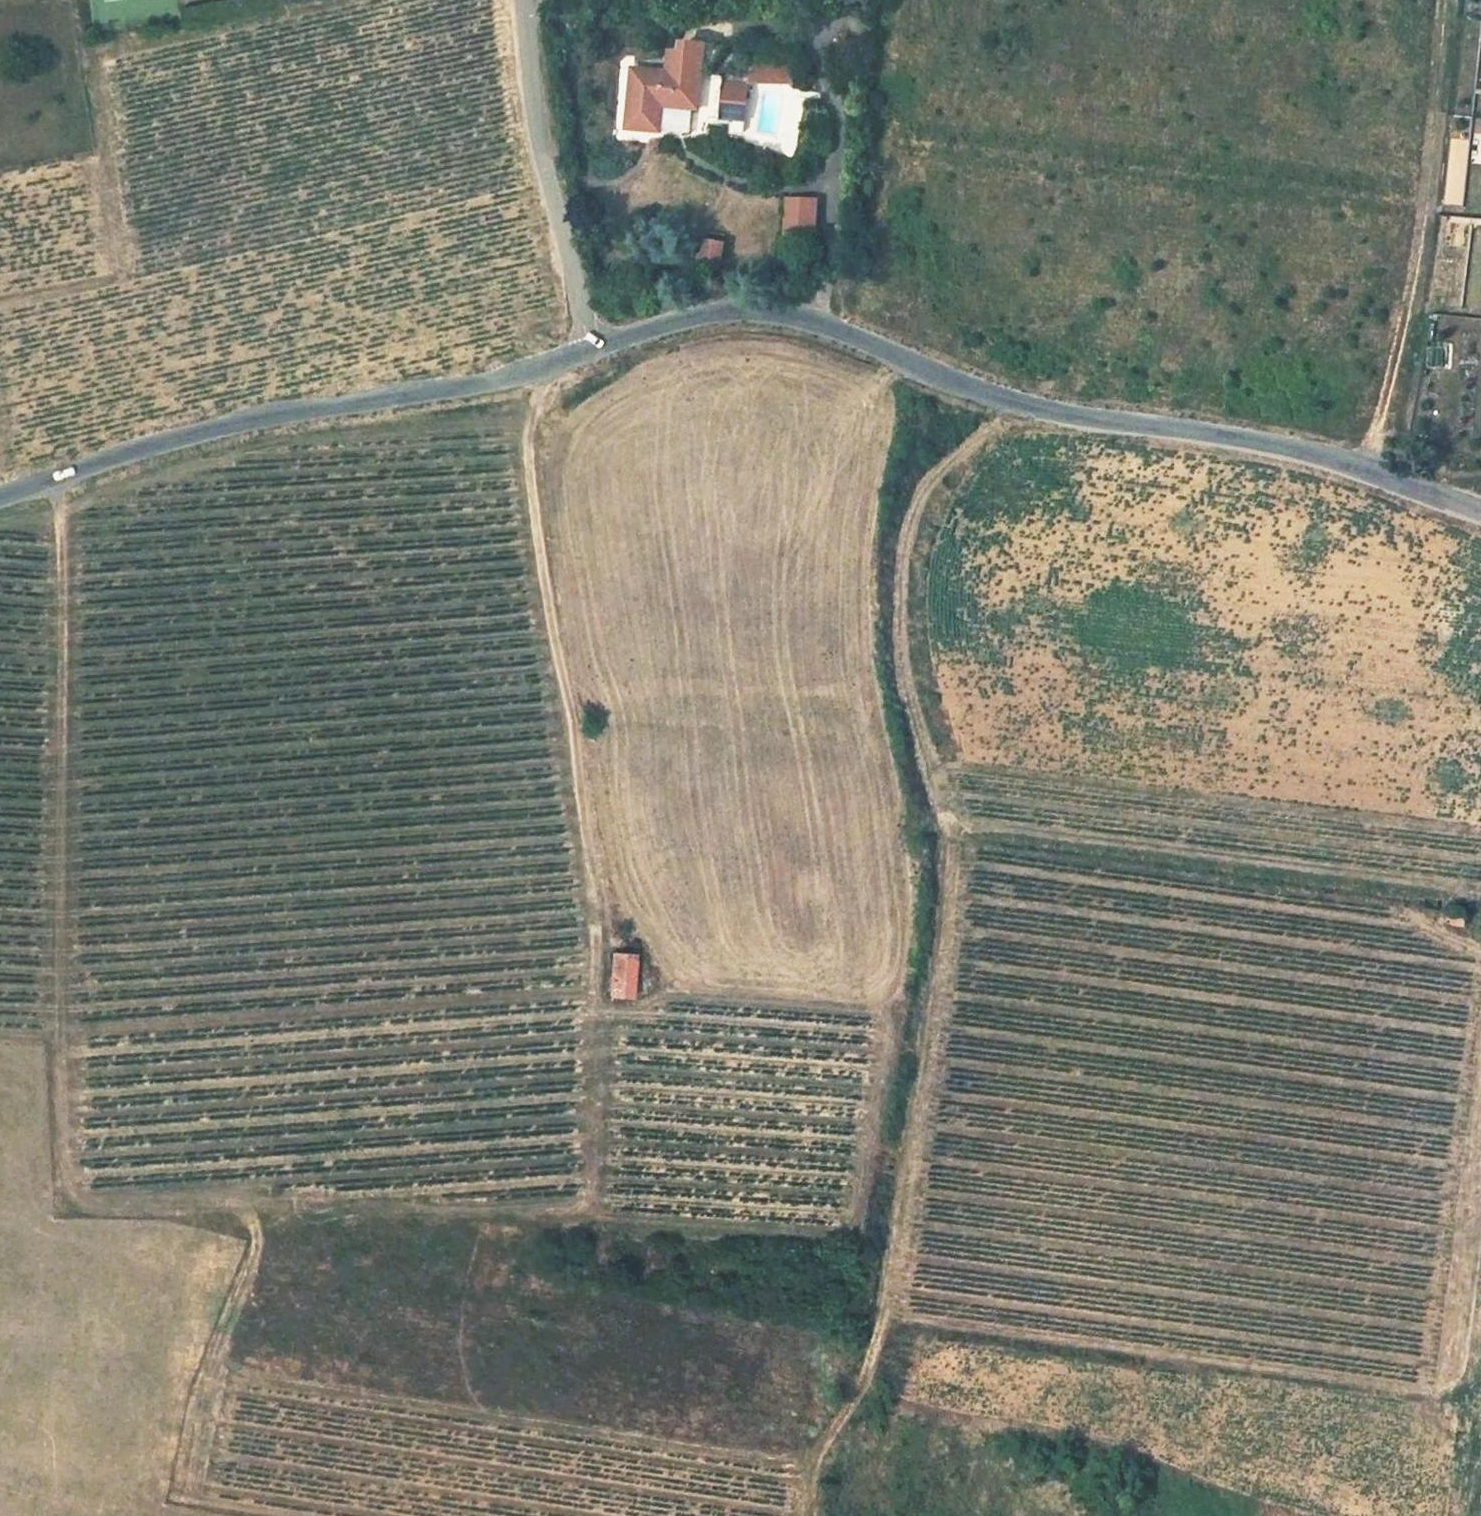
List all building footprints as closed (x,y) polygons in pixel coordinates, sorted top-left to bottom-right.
[(748,83),(793,85),(794,64),(749,63),(748,83)] [(704,77),(634,71),(628,130),(660,132),(663,106),(700,109),(704,77)] [(716,122),(741,128),(751,84),(726,79),(716,122)] [(1447,201),(1461,204),(1469,151),(1454,149),(1447,201)] [(783,197),(782,241),(817,242),(818,197),(783,197)] [(698,239),(696,261),(723,264),(725,242),(698,239)] [(634,957),(611,955),(610,968),(633,970),(634,957)] [(610,968),(609,993),(632,993),(633,970),(610,968)]
